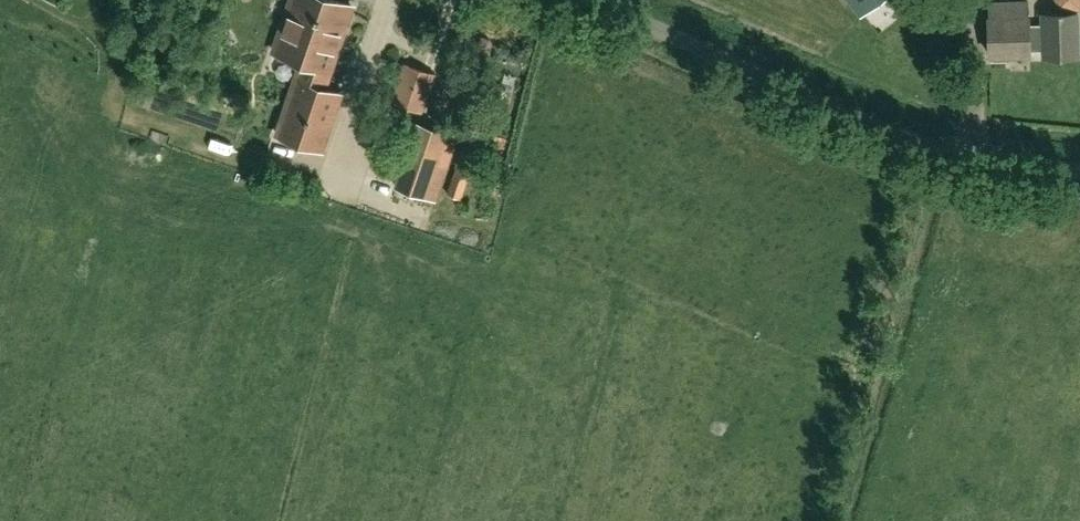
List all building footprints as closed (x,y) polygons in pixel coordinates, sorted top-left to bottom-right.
[(334,0),(291,0),(274,51),(305,62),(298,81),(296,80),(277,134),(322,149),(340,95),(321,88),(328,69),(330,70),(352,6),(334,0)] [(860,14),(878,0),(849,0),(860,14)] [(1030,50),(1029,25),(1029,17),(1027,17),(1027,1),(990,3),(990,18),(988,18),(989,54),(993,54),(994,59),(1010,58),(1010,54),(1030,53),(1030,50)] [(1029,25),(1030,50),(1043,50),(1043,56),(1078,55),(1077,13),(1042,14),(1042,24),(1029,25)] [(435,74),(405,63),(392,101),(422,112),(435,74)] [(960,107),(973,103),(969,89),(956,92),(960,107)] [(459,136),(452,134),(418,123),(397,187),(437,200),(459,136)] [(478,149),(463,144),(447,194),(462,199),(478,149)]
